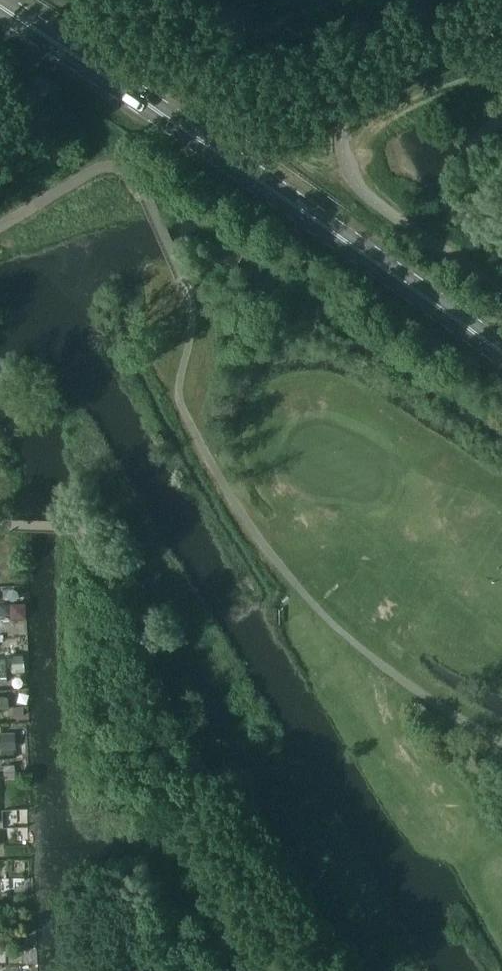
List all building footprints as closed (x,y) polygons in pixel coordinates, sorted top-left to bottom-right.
[(21,656),(9,656),(10,664),(22,664),(21,656)] [(9,707),(8,699),(8,698),(8,697),(7,697),(6,696),(5,696),(0,696),(0,707),(9,707)] [(13,707),(14,715),(24,715),(23,707),(13,707)] [(15,733),(0,733),(0,742),(16,742),(15,733)] [(16,742),(0,742),(1,751),(16,750),(16,742)]
